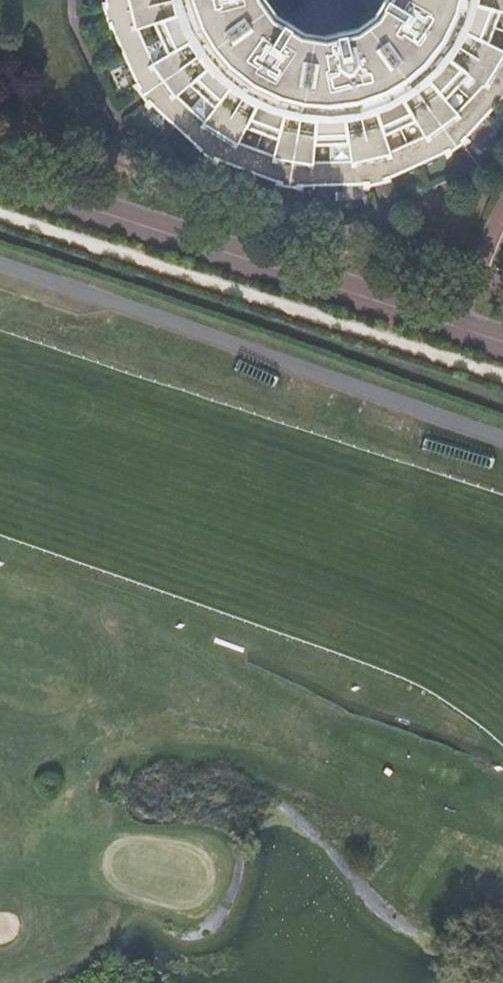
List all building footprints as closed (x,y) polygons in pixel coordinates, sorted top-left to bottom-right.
[(103,2),(97,3),(98,10),(106,9),(109,22),(101,24),(103,30),(109,29),(133,85),(129,88),(132,93),(139,89),(147,99),(141,105),(144,109),(149,105),(171,126),(195,147),(191,154),(196,157),(201,150),(212,156),(207,165),(213,167),(217,161),(274,183),(273,190),(279,191),(281,182),(293,184),(292,193),(299,194),(300,187),(362,186),(363,192),(369,191),(368,182),(380,180),(382,188),(388,187),(387,181),(442,157),(446,162),(452,158),(448,152),(459,143),(464,149),(469,145),(466,139),(502,99),(502,51),(489,44),(501,13),(502,13),(502,0),(103,0),(103,2)] [(157,40),(140,48),(147,65),(164,55),(157,40)] [(212,109),(199,98),(186,112),(200,125),(212,109)] [(347,147),(330,148),(330,165),(348,164),(347,147)]
